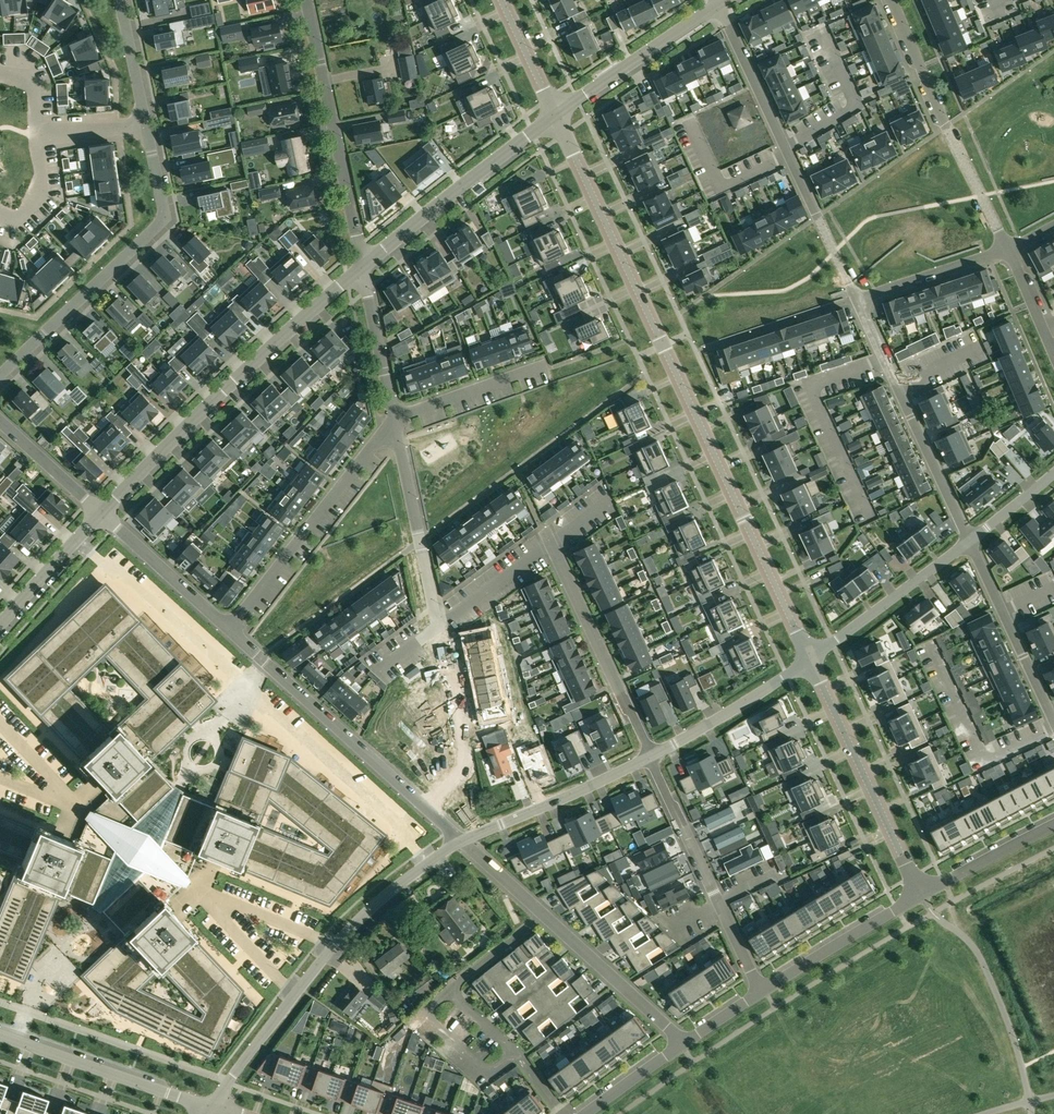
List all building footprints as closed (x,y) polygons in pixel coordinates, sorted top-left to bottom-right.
[(1,15),(13,14),(14,19),(12,0),(0,0),(0,11),(1,15)] [(14,19),(27,17),(25,2),(32,1),(32,0),(12,0),(14,19)] [(40,19),(51,26),(67,3),(62,0),(53,0),(40,19)] [(157,17),(171,14),(171,10),(177,9),(176,0),(147,0),(150,15),(156,13),(157,17)] [(251,12),(274,7),(273,0),(248,0),(251,12)] [(427,20),(455,7),(452,0),(449,0),(447,1),(446,0),(438,0),(436,1),(436,0),(422,0),(421,1),(429,19),(427,20)] [(573,0),(549,0),(554,11),(574,1),(573,0)] [(648,20),(659,15),(652,0),(645,0),(640,3),(648,20)] [(659,15),(659,13),(670,8),(666,0),(652,0),(659,15)] [(774,5),(773,6),(783,26),(794,21),(784,0),(777,4),(774,5)] [(803,0),(789,0),(795,14),(807,8),(803,0)] [(807,8),(818,3),(817,0),(803,0),(807,8)] [(927,9),(947,1),(946,0),(923,0),(927,9)] [(576,23),(588,17),(585,10),(579,13),(574,1),(554,11),(555,11),(561,22),(573,16),(576,23)] [(947,1),(927,9),(932,20),(952,12),(947,1)] [(209,2),(203,3),(205,16),(212,14),(209,2)] [(67,3),(51,26),(62,33),(77,10),(67,3)] [(640,3),(628,8),(637,26),(648,20),(640,3)] [(854,13),(848,16),(853,28),(859,25),(879,17),(878,15),(879,15),(877,12),(877,13),(874,5),(854,13)] [(762,11),(772,31),(771,29),(781,24),(782,27),(783,26),(773,6),(772,6),(771,6),(769,8),(762,11)] [(455,7),(427,20),(433,33),(435,32),(438,38),(451,32),(448,26),(457,22),(455,17),(459,15),(455,7)] [(637,26),(628,8),(617,13),(625,31),(637,26)] [(952,12),(932,20),(937,31),(956,23),(962,21),(957,10),(952,12)] [(752,18),(761,37),(772,31),(762,11),(763,13),(756,16),(753,18),(752,18)] [(172,32),(155,35),(158,50),(186,44),(183,30),(187,29),(215,23),(213,14),(185,20),(170,23),(172,32)] [(613,15),(607,18),(612,31),(619,28),(613,15)] [(1036,20),(1047,47),(1048,47),(1045,41),(1053,37),(1053,30),(1048,15),(1036,20)] [(592,24),(588,17),(576,23),(579,30),(567,35),(568,37),(567,38),(571,48),(595,37),(589,25),(592,24)] [(859,25),(853,28),(858,40),(864,37),(883,28),(880,21),(879,18),(879,17),(859,25)] [(761,37),(752,18),(751,18),(750,18),(748,20),(741,23),(749,42),(761,37)] [(1027,30),(1035,52),(1047,47),(1036,20),(1039,26),(1027,30)] [(940,43),(961,34),(956,23),(937,31),(941,42),(940,43)] [(224,42),(235,40),(243,38),(240,24),(221,28),(224,42)] [(281,26),(279,26),(279,24),(252,30),(256,46),(264,44),(265,49),(275,47),(274,42),(283,41),(281,33),(283,33),(281,26)] [(864,37),(869,48),(888,40),(888,39),(887,36),(886,36),(883,28),(864,37)] [(78,40),(67,45),(72,57),(95,47),(90,35),(86,37),(83,30),(75,34),(78,40)] [(1026,62),(1024,56),(1035,52),(1027,30),(1027,31),(1028,33),(1016,37),(1026,62)] [(961,34),(940,43),(945,54),(966,46),(961,34)] [(601,49),(595,37),(571,48),(577,60),(601,49)] [(1014,66),(1026,62),(1016,37),(1016,38),(1005,43),(1014,66)] [(709,46),(720,69),(732,63),(721,40),(709,46)] [(869,48),(874,60),(893,52),(890,44),(889,41),(888,40),(869,48)] [(442,54),(448,66),(477,53),(473,45),(468,47),(466,43),(458,47),(455,41),(442,47),(445,53),(442,54)] [(1014,66),(1005,43),(993,47),(1002,71),(1014,66)] [(46,45),(40,54),(43,56),(49,47),(46,45)] [(720,69),(709,46),(698,51),(708,73),(708,71),(718,66),(720,69)] [(95,47),(72,57),(77,69),(87,64),(90,71),(100,69),(97,60),(100,59),(95,47)] [(688,60),(697,79),(708,73),(698,51),(697,51),(699,55),(688,60)] [(874,73),(874,74),(899,63),(898,63),(898,62),(896,59),(893,52),(874,60),(878,71),(874,73)] [(54,53),(44,57),(46,61),(56,57),(54,53)] [(477,53),(448,66),(454,79),(456,77),(459,84),(472,78),(469,71),(478,67),(476,63),(480,61),(477,53)] [(419,77),(414,54),(399,57),(403,80),(419,77)] [(209,55),(197,58),(198,64),(204,63),(205,66),(211,65),(209,55)] [(765,75),(765,76),(785,67),(779,55),(760,65),(763,72),(765,75)] [(242,73),(259,69),(257,56),(239,60),(242,73)] [(688,60),(677,66),(688,90),(685,84),(697,79),(688,60)] [(273,93),(293,89),(290,79),(291,78),(290,73),(289,73),(287,62),(267,66),(273,93)] [(899,63),(874,74),(879,85),(884,83),(902,75),(904,75),(901,67),(899,64),(899,63)] [(979,69),(987,87),(999,82),(991,63),(979,69)] [(179,83),(180,86),(191,83),(187,64),(176,66),(176,69),(164,71),(167,86),(179,83)] [(667,75),(677,96),(688,90),(677,66),(676,66),(678,70),(667,75)] [(768,80),(771,87),(790,79),(785,67),(765,76),(766,77),(766,76),(767,77),(766,77),(768,80)] [(61,69),(51,73),(53,77),(63,73),(61,69)] [(976,92),(987,87),(979,69),(967,73),(976,93),(976,92)] [(976,93),(967,73),(955,79),(964,98),(976,93)] [(664,99),(675,93),(676,96),(677,96),(667,75),(655,80),(664,99)] [(884,83),(886,87),(889,86),(893,84),(904,79),(902,75),(884,83)] [(382,78),(365,81),(370,105),(387,101),(394,100),(391,83),(383,84),(382,78)] [(107,79),(79,80),(80,93),(108,92),(107,79)] [(773,91),(777,99),(798,89),(798,88),(795,90),(790,79),(771,87),(772,89),(773,91)] [(893,84),(889,86),(892,93),(892,92),(895,98),(899,96),(896,90),(893,84)] [(469,110),(497,97),(494,89),(489,91),(487,87),(478,91),(475,85),(463,91),(466,98),(464,99),(469,110)] [(880,97),(892,93),(889,86),(877,91),(880,97)] [(781,110),(804,100),(798,89),(777,99),(780,106),(781,109),(782,110),(781,110)] [(655,91),(649,94),(654,106),(661,103),(655,91)] [(108,92),(80,93),(80,94),(83,94),(83,106),(95,106),(96,112),(105,112),(105,105),(108,105),(108,92)] [(648,109),(654,106),(649,94),(642,96),(648,109)] [(497,97),(469,110),(475,123),(477,122),(480,128),(493,122),(490,116),(499,112),(497,107),(501,105),(497,97)] [(189,99),(168,104),(170,113),(169,113),(171,120),(172,119),(172,121),(178,120),(179,126),(189,124),(188,118),(193,117),(189,99)] [(809,112),(804,100),(781,110),(782,112),(783,115),(783,114),(787,122),(809,112)] [(250,116),(256,114),(267,112),(265,104),(254,106),(248,107),(250,116)] [(296,104),(269,109),(273,126),(275,126),(285,124),(284,124),(299,121),(296,104)] [(609,127),(635,115),(630,117),(625,105),(623,106),(622,104),(616,107),(617,109),(604,114),(608,122),(607,122),(609,125),(610,126),(609,127)] [(728,112),(736,129),(753,121),(745,104),(728,112)] [(210,112),(212,119),(233,115),(232,107),(210,112)] [(902,113),(914,138),(919,136),(920,138),(926,135),(925,133),(926,133),(921,121),(923,120),(918,108),(903,115),(902,113)] [(404,110),(388,113),(390,123),(406,120),(404,110)] [(912,139),(914,138),(902,113),(890,119),(895,130),(894,130),(896,133),(896,132),(901,144),(906,142),(907,144),(913,141),(912,139)] [(205,130),(222,126),(236,123),(234,114),(233,115),(212,119),(203,121),(205,130)] [(641,127),(635,115),(609,127),(613,134),(614,137),(615,139),(641,127)] [(845,128),(854,123),(851,117),(842,123),(845,128)] [(379,121),(354,126),(358,144),(370,142),(371,144),(382,142),(381,139),(383,139),(379,121)] [(641,127),(615,139),(616,139),(621,151),(644,140),(639,128),(641,127)] [(829,131),(822,136),(825,142),(832,138),(829,131)] [(181,136),(173,137),(176,153),(182,152),(183,158),(196,155),(195,149),(202,148),(199,132),(189,134),(189,133),(180,134),(181,136)] [(652,144),(664,138),(661,132),(649,138),(652,144)] [(873,133),(872,133),(885,160),(885,159),(896,154),(892,144),(891,141),(890,141),(886,132),(875,137),(873,133)] [(878,163),(885,160),(872,133),(861,138),(874,166),(875,165),(878,164),(878,163)] [(267,138),(242,143),(245,156),(257,154),(256,151),(269,148),(267,138)] [(284,150),(280,151),(284,166),(288,165),(289,173),(310,169),(307,158),(308,158),(306,149),(305,149),(303,138),(283,142),(284,150)] [(667,145),(664,138),(652,144),(655,150),(667,145)] [(873,166),(874,166),(861,138),(860,138),(863,143),(851,148),(856,158),(855,158),(857,161),(861,170),(873,165),(873,166)] [(428,153),(407,169),(418,183),(439,166),(432,157),(438,152),(430,142),(423,147),(428,153)] [(111,143),(84,148),(86,160),(113,156),(111,143)] [(236,162),(233,149),(214,153),(215,161),(184,167),(184,170),(182,170),(184,180),(186,179),(187,182),(203,179),(204,181),(216,178),(213,167),(236,162)] [(364,151),(370,158),(377,152),(375,149),(364,151)] [(627,163),(633,176),(658,164),(652,151),(627,163)] [(113,156),(86,160),(87,171),(115,167),(113,156)] [(835,165),(846,188),(846,187),(846,186),(857,181),(853,172),(851,169),(847,160),(835,165)] [(665,178),(658,164),(633,176),(640,190),(665,178)] [(839,191),(846,188),(835,165),(824,170),(822,165),(822,166),(834,193),(836,192),(839,191)] [(834,193),(822,166),(810,171),(822,197),(823,197),(824,199),(830,196),(829,194),(833,192),(834,193)] [(115,167),(87,171),(87,172),(90,172),(91,182),(89,182),(89,183),(117,179),(115,167)] [(251,189),(262,187),(260,178),(258,170),(248,173),(249,180),(251,189)] [(369,188),(367,190),(373,219),(386,209),(402,195),(401,194),(399,191),(404,187),(391,171),(386,175),(369,188)] [(667,176),(670,183),(682,177),(679,171),(667,176)] [(685,183),(682,177),(670,183),(673,189),(685,183)] [(117,179),(89,183),(91,195),(118,191),(117,179)] [(248,179),(231,183),(232,190),(250,187),(248,179)] [(509,197),(515,209),(543,195),(540,187),(535,189),(533,185),(524,189),(521,183),(509,189),(511,196),(509,197)] [(317,203),(313,186),(288,191),(291,208),(295,208),(296,210),(304,208),(304,206),(317,203)] [(268,197),(280,195),(279,187),(266,189),(268,197)] [(199,196),(199,199),(200,199),(200,201),(202,212),(219,208),(220,216),(218,217),(235,214),(234,213),(233,214),(229,194),(228,190),(199,196)] [(118,191),(91,195),(96,195),(98,206),(107,205),(108,212),(117,210),(116,203),(120,203),(118,191)] [(645,201),(651,215),(676,203),(672,205),(665,192),(645,201)] [(543,195),(515,209),(517,208),(526,226),(538,221),(535,215),(545,210),(543,206),(547,204),(543,195)] [(724,205),(731,201),(728,195),(721,198),(724,205)] [(798,195),(787,201),(797,223),(795,219),(807,213),(800,199),(799,196),(798,195)] [(795,224),(797,223),(787,201),(786,201),(787,202),(776,207),(775,205),(786,229),(786,228),(792,225),(795,224)] [(683,216),(676,203),(651,215),(658,228),(683,216)] [(775,205),(763,211),(774,234),(776,233),(776,234),(779,232),(786,229),(775,205)] [(685,215),(688,221),(700,216),(697,209),(685,215)] [(774,234),(763,211),(765,216),(754,221),(764,243),(765,243),(763,239),(769,236),(772,235),(772,234),(774,234)] [(703,222),(700,216),(688,221),(691,228),(703,222)] [(96,217),(87,226),(102,242),(111,234),(96,217)] [(255,218),(247,220),(250,236),(259,234),(255,218)] [(758,246),(764,243),(754,221),(754,222),(743,228),(753,248),(755,247),(755,248),(758,246)] [(460,231),(458,233),(473,256),(474,256),(472,254),(483,247),(470,225),(467,227),(466,225),(459,230),(460,231)] [(87,226),(78,234),(94,250),(102,242),(87,226)] [(530,241),(536,253),(564,240),(560,232),(556,234),(554,230),(545,234),(542,228),(529,234),(532,240),(530,241)] [(663,240),(669,254),(695,242),(688,228),(663,240)] [(753,248),(743,228),(744,230),(733,236),(734,238),(732,239),(735,245),(736,244),(741,254),(748,250),(748,251),(751,249),(753,248)] [(290,229),(285,234),(294,245),(300,240),(290,229)] [(489,231),(482,236),(489,247),(494,243),(489,231)] [(452,260),(459,271),(465,267),(462,263),(473,256),(458,233),(455,236),(453,233),(447,237),(448,240),(447,240),(457,256),(452,260)] [(78,234),(69,242),(76,249),(70,255),(76,262),(82,256),(85,259),(94,250),(78,234)] [(288,250),(294,245),(285,234),(279,239),(288,250)] [(314,234),(303,244),(322,266),(329,259),(328,258),(331,255),(328,250),(329,249),(322,241),(321,243),(314,234)] [(503,241),(500,235),(494,238),(496,244),(503,241)] [(209,265),(204,260),(212,252),(196,236),(185,247),(195,258),(190,263),(201,274),(209,265)] [(33,237),(28,242),(33,246),(37,242),(33,237)] [(564,240),(536,253),(541,266),(544,265),(547,271),(559,265),(557,258),(565,254),(564,250),(568,248),(564,240)] [(1040,247),(1053,270),(1053,246),(1051,241),(1040,247)] [(695,242),(669,254),(676,267),(699,256),(692,243),(695,242)] [(703,254),(706,260),(722,252),(719,246),(703,254)] [(1040,247),(1029,253),(1039,271),(1037,272),(1040,277),(1053,270),(1040,247)] [(53,250),(44,259),(64,279),(73,270),(70,267),(76,262),(70,255),(64,261),(53,250)] [(454,274),(459,271),(452,260),(447,263),(439,251),(438,252),(437,250),(430,254),(432,256),(428,258),(427,258),(445,286),(456,278),(454,274)] [(280,260),(298,281),(308,272),(290,251),(280,260)] [(724,251),(722,252),(706,260),(709,266),(727,258),(724,251)] [(170,262),(164,256),(153,266),(171,286),(182,276),(183,277),(188,272),(175,258),(170,262)] [(253,261),(263,272),(268,267),(259,256),(253,261)] [(421,285),(428,296),(445,286),(427,258),(426,259),(425,257),(417,262),(418,264),(416,265),(427,282),(421,285)] [(46,261),(38,269),(55,287),(64,279),(44,259),(46,261)] [(257,277),(263,272),(253,261),(252,259),(246,264),(257,277)] [(297,282),(298,281),(280,260),(270,269),(288,290),(289,288),(290,290),(298,283),(297,282)] [(713,281),(706,267),(681,279),(688,292),(694,290),(695,293),(704,289),(702,286),(713,281)] [(0,274),(0,298),(5,299),(11,278),(1,274),(2,269),(0,274)] [(39,271),(30,279),(46,295),(55,287),(38,269),(37,269),(39,271)] [(976,273),(975,273),(983,298),(995,294),(987,269),(976,273)] [(556,297),(556,298),(585,284),(581,276),(577,278),(575,274),(565,279),(562,273),(543,281),(546,288),(551,286),(556,297)] [(972,302),(983,298),(975,273),(970,275),(964,277),(972,302)] [(161,295),(141,274),(129,285),(140,296),(136,300),(142,307),(146,303),(149,306),(161,295)] [(423,300),(428,296),(421,285),(416,288),(408,277),(407,277),(406,275),(399,279),(401,281),(397,284),(397,283),(410,304),(421,297),(423,300)] [(228,281),(223,276),(217,282),(221,287),(228,281)] [(952,281),(961,306),(972,302),(964,277),(952,281)] [(11,278),(5,299),(17,303),(18,299),(24,301),(27,292),(20,290),(23,281),(11,278)] [(259,279),(249,288),(267,308),(269,307),(270,308),(277,301),(276,300),(277,299),(259,279)] [(961,306),(952,281),(941,284),(950,309),(948,304),(958,301),(960,306),(961,306)] [(209,303),(223,290),(217,283),(202,296),(209,303)] [(399,312),(410,304),(397,283),(395,284),(394,283),(387,287),(388,289),(385,290),(399,312)] [(589,292),(585,284),(556,298),(565,317),(581,310),(577,303),(586,299),(584,294),(589,292)] [(950,309),(941,284),(929,288),(938,313),(950,309)] [(238,294),(232,300),(243,312),(248,307),(257,317),(267,308),(249,288),(240,296),(238,294)] [(938,313),(929,288),(918,292),(925,312),(935,308),(937,313),(938,313)] [(169,291),(163,297),(173,307),(179,301),(169,291)] [(914,294),(907,296),(914,316),(925,312),(918,292),(914,294)] [(201,296),(195,301),(200,306),(206,301),(201,296)] [(898,299),(896,300),(904,324),(915,321),(914,316),(907,296),(900,298),(898,299)] [(111,306),(108,309),(123,325),(121,327),(129,335),(142,322),(138,318),(137,318),(135,315),(130,310),(131,309),(125,303),(124,304),(119,298),(116,301),(115,299),(109,305),(111,306)] [(234,302),(219,315),(237,335),(247,326),(238,316),(243,312),(232,300),(234,302)] [(904,324),(896,300),(884,304),(892,329),(904,324)] [(852,334),(844,309),(832,313),(840,338),(852,334)] [(148,328),(154,323),(144,312),(138,318),(142,322),(148,328)] [(198,312),(192,317),(202,327),(207,322),(198,312)] [(840,338),(832,313),(821,317),(829,342),(829,341),(828,336),(838,333),(839,338),(840,338)] [(237,335),(219,315),(209,324),(227,344),(229,343),(230,345),(237,338),(236,336),(237,335)] [(202,327),(192,317),(187,322),(196,332),(202,327)] [(584,317),(566,325),(569,331),(574,329),(580,342),(590,337),(594,344),(610,337),(602,321),(598,323),(596,319),(587,323),(584,317)] [(829,342),(821,317),(809,320),(818,345),(829,342)] [(818,345),(809,320),(798,324),(807,349),(818,345)] [(95,321),(84,331),(95,342),(99,338),(101,340),(95,346),(101,352),(106,357),(117,347),(112,342),(110,340),(108,337),(107,337),(105,335),(103,338),(101,336),(104,333),(105,332),(95,321)] [(1010,322),(994,329),(1000,342),(1016,335),(1010,322)] [(787,328),(794,348),(804,344),(806,349),(807,349),(798,324),(789,327),(787,328)] [(162,331),(155,325),(152,328),(158,335),(162,331)] [(514,329),(522,353),(534,349),(525,325),(514,329)] [(787,328),(775,332),(782,352),(794,348),(787,328)] [(413,335),(410,329),(399,335),(402,341),(413,335)] [(522,353),(514,329),(503,333),(511,357),(517,355),(519,356),(521,355),(521,354),(522,353)] [(322,339),(342,361),(352,352),(357,347),(348,337),(343,342),(332,330),(322,339)] [(782,352),(775,332),(764,335),(772,360),(773,360),(771,355),(782,352)] [(491,337),(500,361),(511,357),(503,333),(491,337)] [(198,334),(189,343),(207,363),(209,362),(210,363),(217,356),(216,355),(217,354),(198,334)] [(772,360),(764,335),(755,339),(753,339),(761,364),(772,360)] [(1006,355),(999,358),(1000,358),(1022,349),(1016,335),(1000,342),(1006,355)] [(500,361),(491,337),(492,339),(482,342),(481,340),(480,341),(489,365),(500,361)] [(318,364),(327,374),(332,370),(329,366),(338,357),(342,361),(322,339),(312,348),(321,357),(323,360),(318,364)] [(742,343),(750,368),(761,364),(753,339),(748,341),(742,343)] [(489,365),(480,341),(469,345),(472,354),(470,355),(473,365),(475,364),(477,369),(489,365)] [(910,344),(915,354),(919,352),(914,342),(910,344)] [(62,353),(60,355),(76,372),(88,361),(71,343),(69,345),(68,344),(60,351),(62,353)] [(130,360),(137,354),(126,343),(120,349),(130,360)] [(189,343),(174,358),(183,367),(188,363),(198,372),(207,363),(189,343)] [(733,346),(731,347),(739,372),(739,371),(750,368),(742,343),(735,345),(733,346)] [(461,344),(447,349),(448,352),(457,376),(468,372),(466,367),(469,366),(465,356),(461,344)] [(911,356),(915,354),(910,344),(906,346),(911,356)] [(723,364),(716,366),(722,383),(727,382),(728,383),(742,379),(739,371),(739,372),(731,347),(718,351),(723,364)] [(1022,349),(1000,358),(1004,370),(1025,361),(1020,350),(1022,349)] [(448,352),(437,356),(445,380),(457,376),(448,352)] [(426,360),(434,384),(445,380),(437,356),(436,356),(438,361),(428,365),(426,360)] [(96,357),(90,363),(99,372),(105,366),(96,357)] [(293,366),(292,366),(311,387),(321,378),(322,379),(327,374),(318,364),(313,369),(302,357),(293,366)] [(159,371),(159,372),(178,391),(188,382),(178,372),(183,367),(174,358),(169,362),(170,364),(161,373),(159,371)] [(426,360),(415,364),(423,388),(434,384),(426,360)] [(1025,361),(1004,370),(1009,381),(1030,372),(1025,361)] [(423,388),(415,364),(403,368),(405,373),(402,374),(406,394),(423,388)] [(293,387),(288,391),(297,401),(302,397),(299,393),(308,384),(311,387),(292,366),(282,375),(293,387)] [(53,375),(47,369),(36,380),(57,402),(68,391),(59,382),(62,379),(56,372),(53,375)] [(138,369),(132,374),(142,384),(148,379),(138,369)] [(793,373),(795,380),(804,377),(801,371),(793,373)] [(178,391),(159,372),(149,381),(168,401),(170,400),(171,401),(178,394),(177,392),(178,391)] [(1030,372),(1009,381),(1014,393),(1035,384),(1030,372)] [(142,384),(132,374),(127,379),(137,389),(142,384)] [(348,381),(337,392),(344,399),(355,387),(348,381)] [(297,401),(288,391),(283,396),(273,384),(263,393),(262,394),(283,415),(292,406),(297,401)] [(1035,384),(1014,393),(1019,404),(1040,395),(1035,384)] [(933,396),(919,403),(924,415),(950,403),(942,385),(930,390),(933,396)] [(79,386),(72,392),(81,402),(88,396),(79,386)] [(883,386),(879,387),(860,396),(866,408),(888,398),(886,393),(883,386)] [(23,389),(12,400),(31,419),(41,409),(43,411),(51,404),(41,394),(34,400),(23,389)] [(743,390),(739,392),(741,398),(745,397),(749,395),(747,389),(743,390)] [(130,401),(149,420),(150,419),(151,420),(158,413),(157,411),(158,410),(139,391),(130,401)] [(971,405),(979,401),(975,391),(968,394),(966,395),(971,405)] [(263,414),(259,419),(268,429),(283,415),(262,394),(253,403),(263,414)] [(745,415),(751,428),(777,415),(767,394),(754,398),(759,409),(745,415)] [(1040,395),(1019,404),(1024,416),(1045,407),(1040,395)] [(893,409),(888,398),(866,408),(871,419),(873,418),(893,409)] [(344,410),(343,411),(364,426),(371,416),(368,399),(358,401),(348,413),(344,410)] [(835,399),(827,401),(830,409),(837,406),(835,399)] [(619,426),(645,413),(640,401),(626,408),(622,400),(609,406),(619,426)] [(111,411),(125,425),(130,420),(139,429),(149,420),(130,401),(129,401),(131,403),(122,412),(120,410),(115,415),(112,411),(111,411)] [(950,403),(924,415),(930,427),(944,420),(947,426),(959,420),(956,414),(953,415),(948,404),(950,403)] [(873,418),(878,430),(899,420),(893,409),(873,418)] [(82,410),(76,416),(82,422),(88,416),(82,410)] [(125,425),(111,411),(106,417),(110,421),(101,430),(120,449),(130,439),(120,430),(125,425)] [(343,411),(336,420),(356,436),(364,426),(343,411)] [(259,419),(254,424),(243,412),(233,421),(253,443),(254,442),(252,441),(261,432),(263,434),(268,429),(259,419)] [(651,426),(645,413),(619,426),(624,424),(629,436),(651,426)] [(777,415),(751,428),(756,440),(770,433),(774,441),(787,435),(783,427),(778,416),(777,415)] [(1032,429),(1038,435),(1041,439),(1038,442),(1045,451),(1048,448),(1050,450),(1053,446),(1053,432),(1053,431),(1043,419),(1032,429)] [(356,436),(336,420),(337,422),(331,430),(349,445),(356,436)] [(839,425),(841,430),(842,432),(852,427),(849,420),(839,425)] [(904,431),(899,420),(878,430),(876,431),(881,442),(904,431)] [(253,443),(233,421),(233,422),(223,431),(234,442),(229,447),(239,457),(243,452),(244,452),(253,443)] [(951,434),(936,441),(942,453),(968,441),(960,423),(948,428),(951,434)] [(1010,440),(1021,431),(1015,424),(1004,433),(1010,440)] [(68,426),(62,432),(79,448),(82,451),(72,461),(80,469),(79,471),(86,478),(87,476),(92,480),(95,477),(96,479),(103,471),(86,455),(92,449),(84,442),(74,432),(68,426)] [(74,432),(84,442),(89,437),(79,427),(74,432)] [(120,449),(101,430),(91,439),(110,458),(112,457),(113,458),(120,451),(119,450),(120,449)] [(342,454),(349,445),(331,430),(330,431),(333,433),(326,442),(342,454)] [(587,435),(590,440),(598,437),(595,431),(587,435)] [(909,443),(904,431),(881,442),(887,453),(889,452),(909,443)] [(293,440),(289,444),(293,447),(297,443),(301,438),(298,435),(293,440)] [(777,448),(763,455),(769,467),(796,455),(790,443),(787,435),(774,441),(777,448)] [(43,437),(38,442),(45,448),(49,443),(43,437)] [(623,442),(625,447),(634,443),(631,438),(623,442)] [(994,441),(1004,454),(1009,449),(1000,438),(995,443),(994,441)] [(637,465),(664,453),(658,441),(645,447),(641,439),(634,443),(625,447),(624,448),(627,455),(634,452),(639,464),(637,465)] [(204,450),(223,469),(223,468),(221,467),(230,458),(234,461),(239,457),(229,447),(225,452),(223,449),(214,440),(204,450)] [(566,449),(580,468),(590,460),(576,441),(566,449)] [(968,441),(942,453),(948,465),(962,458),(964,464),(976,458),(968,441)] [(1004,454),(994,441),(990,447),(999,458),(1004,454)] [(315,447),(314,448),(335,463),(342,454),(326,442),(319,451),(315,447)] [(851,451),(858,447),(856,442),(848,445),(849,448),(851,451)] [(915,454),(909,443),(889,452),(894,463),(915,454)] [(327,473),(335,463),(314,448),(307,457),(327,473)] [(557,456),(571,475),(580,468),(566,449),(557,456)] [(201,475),(210,485),(215,480),(213,478),(223,469),(204,450),(203,450),(204,450),(194,459),(205,471),(201,475)] [(670,465),(664,453),(637,465),(646,485),(663,477),(659,470),(670,465)] [(920,465),(915,454),(894,463),(900,475),(920,465)] [(796,455),(769,467),(775,479),(797,469),(791,457),(796,455)] [(557,456),(547,463),(561,482),(571,475),(557,456)] [(825,458),(818,461),(820,467),(827,464),(825,458)] [(272,467),(270,465),(267,462),(261,469),(266,474),(272,467)] [(306,462),(298,472),(317,487),(321,481),(322,481),(324,480),(323,478),(324,477),(306,462)] [(561,482),(547,463),(538,470),(553,490),(550,486),(559,479),(561,482)] [(923,471),(920,465),(900,475),(905,486),(925,476),(923,471)] [(808,466),(800,470),(802,475),(810,472),(808,466)] [(809,473),(813,481),(829,473),(826,466),(809,473)] [(16,467),(7,476),(13,482),(22,472),(16,467)] [(184,469),(175,478),(196,499),(210,485),(201,475),(196,480),(184,469)] [(553,490),(538,470),(528,477),(531,481),(529,482),(533,492),(537,489),(543,498),(553,490)] [(298,472),(291,481),(309,496),(317,487),(298,472)] [(990,475),(963,497),(970,506),(972,505),(975,509),(983,503),(984,504),(992,497),(991,496),(1001,489),(990,475)] [(927,481),(925,476),(905,486),(902,487),(908,499),(927,490),(931,488),(927,481)] [(655,504),(656,505),(682,492),(677,480),(666,485),(663,477),(646,485),(649,493),(652,492),(658,503),(655,504)] [(196,499),(175,478),(175,479),(166,488),(177,499),(172,504),(182,513),(186,509),(185,507),(194,498),(195,500),(196,499)] [(866,482),(868,485),(869,488),(876,485),(873,478),(866,482)] [(291,481),(284,491),(302,505),(309,496),(291,481)] [(16,490),(29,501),(35,495),(22,483),(16,490)] [(782,494),(788,507),(812,495),(806,483),(782,494)] [(46,489),(36,500),(58,519),(65,512),(63,511),(66,507),(62,503),(63,502),(56,495),(55,496),(46,489)] [(282,489),(275,499),(295,514),(302,505),(284,491),(282,489)] [(512,489),(502,496),(517,517),(518,516),(521,520),(529,514),(525,508),(526,508),(521,501),(523,500),(518,490),(515,493),(512,489)] [(23,508),(29,501),(16,490),(15,491),(17,493),(12,498),(23,508)] [(688,505),(682,492),(656,505),(665,525),(678,519),(674,511),(688,505)] [(812,495),(788,507),(793,519),(815,509),(810,497),(812,496),(812,495)] [(508,524),(517,517),(502,496),(492,503),(508,524)] [(172,504),(167,508),(156,498),(147,507),(146,507),(168,528),(168,527),(166,526),(175,516),(177,518),(182,513),(172,504)] [(295,514),(275,499),(267,509),(287,524),(295,514)] [(1043,510),(1051,519),(1045,523),(1053,534),(1053,501),(1043,510)] [(508,524),(492,503),(483,510),(497,529),(506,522),(507,524),(508,524)] [(826,506),(818,510),(821,515),(829,511),(826,506)] [(146,507),(137,517),(148,528),(144,533),(153,542),(168,528),(146,507)] [(16,519),(36,537),(37,536),(39,537),(46,530),(44,529),(45,527),(25,509),(16,519)] [(496,529),(497,529),(483,510),(473,517),(487,536),(488,535),(486,533),(494,527),(496,529)] [(935,510),(929,514),(938,526),(943,522),(935,510)] [(547,511),(541,515),(545,520),(551,516),(547,511)] [(800,534),(806,546),(828,536),(833,533),(827,521),(833,519),(830,512),(811,520),(815,527),(800,534)] [(261,525),(277,538),(284,528),(269,515),(261,525)] [(616,518),(621,530),(627,527),(622,515),(616,518)] [(473,517),(464,524),(478,543),(487,536),(473,517)] [(1021,528),(1039,550),(1051,540),(1053,537),(1053,534),(1045,523),(1040,527),(1033,518),(1021,528)] [(27,547),(36,537),(16,519),(2,534),(13,544),(17,538),(27,547)] [(681,526),(678,519),(665,525),(668,532),(673,530),(679,542),(674,544),(701,532),(695,520),(681,526)] [(469,549),(478,543),(464,524),(454,531),(470,552),(470,551),(469,549)] [(918,524),(909,531),(922,548),(924,546),(929,543),(937,537),(927,524),(921,528),(918,524)] [(250,531),(249,531),(270,547),(277,538),(261,525),(254,534),(250,531)] [(249,531),(242,540),(262,556),(270,547),(249,531)] [(454,531),(445,538),(460,558),(470,552),(454,531)] [(903,542),(897,546),(906,560),(914,554),(919,550),(922,548),(909,531),(900,537),(903,542)] [(707,544),(701,532),(674,544),(680,557),(676,558),(680,566),(684,564),(696,558),(692,551),(707,544)] [(200,538),(207,544),(210,540),(211,539),(208,536),(204,533),(200,538)] [(9,568),(18,558),(8,549),(13,544),(2,534),(0,537),(0,560),(9,568)] [(828,536),(806,546),(812,558),(834,548),(828,536)] [(450,566),(460,558),(445,538),(440,542),(438,541),(436,542),(436,544),(435,545),(440,567),(447,562),(450,566)] [(242,540),(235,550),(255,565),(262,556),(242,540)] [(994,551),(991,554),(998,563),(1001,561),(1010,571),(1029,556),(1022,546),(1014,552),(1012,550),(1010,548),(1004,540),(993,550),(994,551)] [(187,568),(196,558),(203,551),(193,542),(186,550),(181,545),(172,555),(187,568)] [(576,556),(580,564),(602,554),(602,553),(600,554),(595,543),(576,552),(577,555),(576,556)] [(885,547),(879,551),(888,563),(893,559),(885,547)] [(255,565),(235,550),(234,550),(236,551),(229,561),(247,575),(255,565)] [(878,552),(872,556),(881,568),(886,564),(878,552)] [(582,564),(587,575),(608,565),(602,554),(580,564),(580,565),(582,564)] [(838,554),(830,557),(832,563),(840,559),(838,554)] [(196,558),(187,568),(192,573),(205,585),(205,586),(207,587),(208,587),(208,588),(210,589),(219,579),(201,563),(196,558)] [(696,558),(684,564),(688,571),(689,571),(695,582),(692,583),(693,584),(719,571),(714,559),(700,566),(696,558)] [(9,568),(0,560),(0,578),(1,576),(3,578),(9,570),(8,569),(9,568)] [(841,561),(828,567),(830,573),(843,567),(841,561)] [(586,577),(590,587),(613,576),(608,565),(587,575),(587,576),(586,577)] [(858,568),(850,575),(862,592),(870,586),(878,581),(868,568),(862,572),(858,568)] [(387,580),(382,584),(397,605),(408,597),(404,593),(400,571),(391,578),(389,577),(387,578),(387,580)] [(702,604),(714,598),(710,591),(725,584),(719,571),(693,584),(702,604)] [(963,573),(951,581),(956,589),(958,592),(967,603),(979,595),(971,584),(974,581),(967,572),(964,574),(963,573)] [(219,579),(210,589),(215,595),(228,604),(243,585),(231,575),(224,583),(219,579)] [(844,585),(837,590),(840,593),(838,595),(843,601),(845,600),(847,603),(855,598),(862,592),(850,575),(841,581),(844,585)] [(597,596),(597,597),(618,587),(613,576),(590,587),(595,597),(597,596)] [(527,600),(552,588),(548,579),(546,580),(545,578),(521,589),(527,600)] [(397,605),(382,584),(373,591),(385,607),(388,612),(397,605)] [(6,679),(82,759),(82,758),(83,760),(81,762),(112,794),(137,821),(167,793),(173,787),(148,762),(213,701),(212,700),(213,699),(207,693),(207,694),(105,586),(105,585),(104,586),(103,585),(103,586),(7,677),(6,677),(7,678),(6,679)] [(624,599),(618,587),(597,597),(603,609),(621,600),(624,599)] [(552,589),(552,588),(527,600),(529,599),(534,609),(531,610),(532,611),(555,600),(550,589),(552,589)] [(373,591),(363,598),(375,614),(378,619),(381,621),(390,614),(388,612),(385,607),(373,591)] [(363,598),(354,605),(369,626),(378,619),(375,614),(363,598)] [(711,623),(738,611),(732,599),(717,606),(714,598),(702,604),(711,623)] [(555,600),(532,611),(537,621),(562,609),(557,600),(555,600)] [(913,611),(906,616),(909,620),(907,622),(914,631),(938,614),(928,600),(921,604),(921,603),(912,610),(913,611)] [(612,625),(633,615),(628,603),(626,605),(626,604),(607,613),(612,625)] [(354,605),(344,612),(360,633),(369,626),(354,605)] [(511,609),(501,611),(503,619),(513,616),(511,609)] [(566,619),(562,609),(537,621),(542,632),(565,621),(564,620),(566,619)] [(956,609),(950,613),(959,625),(965,621),(956,609)] [(743,623),(738,611),(711,623),(720,643),(732,638),(729,630),(743,623)] [(344,612),(335,619),(347,635),(350,639),(360,633),(344,612)] [(959,625),(950,613),(944,617),(953,628),(959,625)] [(989,613),(966,624),(973,638),(996,627),(989,613)] [(1053,634),(1053,630),(1050,621),(1053,620),(1050,613),(1038,619),(1040,625),(1025,632),(1031,644),(1053,634)] [(633,615),(612,625),(613,626),(611,627),(616,637),(639,626),(633,615)] [(335,619),(325,626),(341,646),(350,639),(347,635),(335,619)] [(517,620),(509,623),(513,631),(520,628),(517,620)] [(565,621),(542,632),(544,631),(549,642),(551,641),(570,632),(565,621)] [(331,654),(341,646),(325,626),(320,630),(318,629),(317,630),(317,632),(315,633),(331,654)] [(639,626),(616,637),(621,647),(622,646),(623,647),(644,638),(639,626)] [(973,638),(970,639),(976,652),(1002,640),(996,627),(973,638)] [(467,635),(469,647),(492,642),(490,630),(467,635)] [(1031,644),(1038,657),(1053,650),(1053,654),(1053,634),(1031,644)] [(940,647),(945,645),(940,635),(935,637),(940,647)] [(304,638),(284,653),(294,666),(294,665),(302,672),(311,662),(305,657),(314,651),(304,638)] [(552,660),(576,649),(570,638),(550,647),(555,658),(552,659),(552,660)] [(627,659),(649,649),(644,638),(623,647),(628,658),(626,659),(627,659)] [(732,638),(709,649),(712,656),(719,653),(726,649),(732,661),(729,662),(730,663),(756,650),(750,638),(736,645),(732,638)] [(526,640),(515,645),(519,653),(530,648),(526,640)] [(861,649),(856,652),(862,665),(870,661),(873,660),(874,659),(877,666),(889,660),(880,640),(870,645),(870,644),(861,649)] [(1002,640),(976,652),(983,665),(1008,653),(1002,640)] [(493,643),(492,642),(469,647),(471,656),(492,652),(490,644),(493,643)] [(364,649),(359,652),(362,655),(371,649),(369,645),(368,645),(366,643),(362,646),(364,649)] [(576,649),(552,660),(557,670),(582,659),(578,649),(576,649)] [(649,649),(627,659),(631,668),(632,667),(634,670),(652,662),(647,650),(649,649)] [(756,650),(730,663),(735,675),(762,663),(756,650)] [(942,652),(947,662),(952,659),(947,650),(942,652)] [(492,652),(471,656),(473,665),(494,661),(492,652)] [(671,652),(659,658),(662,664),(674,659),(671,652)] [(1008,653),(983,665),(989,678),(1014,666),(1008,653)] [(562,680),(562,681),(586,670),(585,669),(587,668),(582,659),(557,670),(558,671),(560,669),(564,679),(562,680)] [(880,673),(868,678),(871,684),(869,684),(873,691),(898,679),(889,660),(877,666),(880,673)] [(494,661),(473,665),(475,675),(496,671),(494,661)] [(331,672),(327,677),(311,662),(302,672),(303,674),(303,675),(305,676),(306,677),(325,694),(339,679),(331,672)] [(960,675),(956,666),(950,669),(955,678),(960,676),(960,675)] [(1014,666),(989,678),(994,689),(999,687),(1019,677),(1014,666)] [(407,674),(410,679),(420,671),(417,667),(407,674)] [(660,677),(656,668),(651,670),(655,679),(660,677)] [(1045,673),(1051,686),(1053,684),(1053,669),(1045,673)] [(590,680),(586,670),(562,681),(567,692),(592,680),(592,679),(590,680)] [(692,673),(670,684),(683,712),(693,707),(692,705),(696,703),(688,688),(697,684),(692,673)] [(478,690),(499,686),(497,675),(476,680),(478,690)] [(703,690),(709,687),(704,675),(698,678),(703,690)] [(955,678),(959,688),(964,686),(960,676),(955,678)] [(341,677),(339,679),(325,694),(335,702),(350,685),(341,677)] [(1019,677),(999,687),(1004,699),(1025,690),(1019,677)] [(898,679),(873,691),(876,698),(877,697),(879,703),(891,697),(895,704),(907,698),(898,679)] [(596,689),(592,680),(567,692),(572,702),(563,706),(566,712),(579,706),(576,701),(596,692),(595,689),(596,689)] [(929,681),(921,685),(924,692),(933,689),(929,681)] [(652,690),(639,696),(648,715),(646,716),(648,719),(649,718),(652,725),(666,718),(659,703),(668,699),(660,683),(650,687),(652,690)] [(359,693),(350,685),(335,702),(343,710),(359,693)] [(501,694),(499,686),(478,690),(480,699),(501,694)] [(1004,699),(1000,702),(1006,715),(1008,713),(1031,703),(1025,690),(1004,699)] [(359,693),(343,710),(352,719),(368,701),(364,697),(366,694),(363,691),(360,694),(359,693)] [(966,702),(971,700),(967,692),(962,694),(966,702)] [(482,708),(505,703),(505,702),(502,703),(501,694),(480,699),(482,708)] [(966,702),(968,707),(978,703),(976,697),(971,700),(966,702)] [(761,734),(764,741),(779,734),(776,728),(785,724),(783,720),(788,718),(780,702),(765,711),(768,716),(758,721),(763,733),(761,734)] [(894,733),(918,722),(909,702),(897,708),(900,715),(888,721),(889,723),(887,724),(890,730),(892,729),(894,733)] [(505,703),(482,708),(484,720),(497,717),(499,725),(511,721),(510,714),(507,715),(505,703)] [(1031,703),(1008,713),(1015,727),(1037,716),(1031,703)] [(972,715),(976,725),(981,722),(977,712),(972,715)] [(593,715),(579,722),(586,738),(592,735),(594,738),(596,737),(602,751),(612,746),(611,744),(617,741),(610,726),(612,725),(608,718),(606,719),(605,717),(595,721),(593,715)] [(918,722),(894,733),(896,737),(894,738),(897,744),(899,744),(899,745),(911,740),(915,747),(927,741),(918,722)] [(942,728),(945,734),(951,731),(948,725),(942,728)] [(504,730),(483,738),(487,749),(498,778),(504,776),(506,775),(512,773),(505,756),(513,753),(509,742),(504,730)] [(577,731),(554,742),(559,754),(557,755),(561,762),(563,761),(566,768),(581,761),(578,756),(577,753),(586,749),(577,731)] [(981,734),(985,744),(990,741),(986,731),(981,734)] [(768,750),(774,762),(802,749),(799,741),(794,743),(792,739),(783,743),(780,737),(768,743),(770,749),(768,750)] [(179,801),(163,839),(197,853),(238,870),(239,867),(328,904),(329,904),(383,837),(384,837),(384,836),(383,836),(384,835),(383,835),(287,757),(244,739),(243,739),(243,740),(242,739),(242,740),(214,807),(182,794),(179,801)] [(532,766),(537,778),(550,773),(541,750),(529,754),(525,744),(516,747),(524,769),(532,766)] [(912,776),(913,776),(938,764),(929,745),(917,751),(920,758),(908,764),(909,765),(907,766),(910,773),(912,772),(914,775),(912,776)] [(802,749),(774,762),(780,775),(782,773),(785,779),(798,773),(795,767),(804,763),(802,759),(806,757),(802,749)] [(1038,753),(1036,749),(1024,754),(1027,759),(1038,753)] [(1018,755),(1012,758),(1015,764),(1021,761),(1018,755)] [(712,756),(700,761),(713,788),(725,782),(722,777),(735,772),(728,757),(716,763),(712,756)] [(692,774),(680,780),(687,794),(699,789),(700,791),(711,786),(712,788),(713,788),(700,761),(689,767),(692,774)] [(1045,765),(1053,783),(1053,761),(1045,765)] [(947,783),(938,764),(913,776),(918,789),(931,782),(935,789),(947,783)] [(1034,774),(1048,799),(1053,796),(1053,792),(1053,791),(1053,783),(1045,765),(1044,766),(1045,768),(1034,774)] [(988,769),(982,772),(986,780),(992,777),(990,773),(988,769)] [(1034,774),(1023,780),(1036,805),(1044,801),(1042,797),(1045,795),(1047,800),(1048,799),(1034,774)] [(797,799),(821,788),(817,780),(813,782),(811,778),(802,782),(799,776),(786,782),(789,788),(791,787),(797,799)] [(970,777),(964,779),(967,785),(973,783),(970,777)] [(964,779),(958,782),(961,788),(967,785),(964,779)] [(1023,782),(1012,788),(1024,811),(1032,807),(1030,803),(1033,801),(1036,806),(1036,805),(1023,780),(1022,780),(1023,782)] [(821,788),(797,799),(803,812),(800,813),(803,819),(816,813),(813,807),(822,803),(820,799),(825,796),(821,788)] [(1012,788),(1001,794),(1013,817),(1021,813),(1018,809),(1022,807),(1024,812),(1024,811),(1012,788)] [(940,790),(934,793),(937,799),(943,796),(942,794),(940,790)] [(626,796),(625,796),(636,818),(660,807),(653,792),(641,798),(637,791),(634,792),(634,791),(629,793),(629,794),(626,796)] [(739,799),(736,791),(729,795),(732,802),(739,799)] [(87,821),(77,844),(111,858),(95,897),(107,905),(137,876),(163,903),(181,886),(181,885),(186,877),(187,877),(197,853),(163,839),(179,801),(167,793),(137,821),(112,794),(93,812),(94,813),(88,821),(87,821)] [(617,809),(605,815),(612,829),(636,818),(625,796),(626,796),(625,793),(612,799),(614,802),(617,809)] [(758,805),(753,794),(747,797),(752,808),(758,805)] [(1001,794),(989,800),(1001,823),(1009,819),(1007,815),(1010,813),(1012,818),(1013,817),(1001,794)] [(977,804),(976,804),(990,830),(998,825),(995,821),(999,819),(1001,824),(1001,823),(989,800),(978,806),(977,804)] [(976,804),(965,810),(978,836),(986,832),(984,827),(987,825),(989,830),(990,830),(976,804)] [(709,831),(736,818),(730,805),(703,818),(709,831)] [(702,817),(699,810),(691,814),(694,821),(702,817)] [(952,813),(952,814),(966,842),(974,838),(972,833),(975,832),(978,836),(965,810),(954,816),(952,813)] [(590,813),(578,818),(589,840),(608,831),(612,829),(605,815),(602,817),(594,820),(590,813)] [(767,825),(762,814),(756,817),(761,828),(767,825)] [(952,814),(940,820),(955,848),(963,844),(960,839),(964,838),(966,842),(952,814)] [(23,859),(0,914),(0,971),(22,980),(21,980),(22,980),(22,979),(23,980),(23,979),(60,890),(92,904),(95,897),(111,858),(77,844),(36,827),(35,830),(33,830),(0,816),(0,849),(23,859)] [(811,841),(839,828),(835,819),(831,822),(829,817),(820,822),(817,816),(802,823),(811,841)] [(570,831),(558,837),(565,851),(589,840),(578,818),(567,824),(570,831)] [(940,820),(928,826),(943,854),(951,850),(949,845),(952,844),(954,848),(955,848),(940,820)] [(671,825),(663,829),(667,836),(674,833),(671,825)] [(718,849),(745,838),(740,826),(714,837),(718,849)] [(839,828),(811,841),(816,852),(810,855),(814,862),(839,850),(837,844),(841,842),(839,838),(843,836),(839,828)] [(776,845),(771,834),(765,836),(770,847),(776,845)] [(532,840),(531,840),(544,867),(544,866),(542,862),(565,851),(558,837),(547,842),(543,835),(541,836),(540,835),(535,837),(536,838),(532,840)] [(523,853),(511,859),(518,873),(530,868),(532,872),(544,867),(531,840),(532,840),(531,837),(518,843),(520,846),(523,853)] [(637,854),(641,866),(682,848),(678,838),(637,854)] [(648,845),(644,838),(637,842),(640,849),(648,845)] [(620,850),(614,853),(617,859),(623,856),(620,850)] [(764,860),(759,850),(726,866),(732,876),(764,860)] [(849,850),(838,855),(839,859),(840,861),(852,856),(849,850)] [(780,854),(774,857),(781,871),(787,868),(780,854)] [(650,886),(690,867),(685,856),(644,875),(650,886)] [(632,867),(628,857),(617,862),(622,872),(632,867)] [(599,892),(612,884),(597,869),(557,888),(570,910),(585,901),(579,892),(593,883),(599,892)] [(624,881),(619,870),(613,872),(618,883),(624,881)] [(847,872),(864,899),(862,895),(865,893),(867,897),(875,892),(862,870),(850,877),(848,872),(847,872)] [(856,904),(864,899),(847,872),(836,879),(852,906),(853,906),(850,902),(853,900),(856,904)] [(694,875),(654,895),(661,908),(700,887),(694,875)] [(126,935),(88,971),(84,975),(85,976),(84,976),(84,977),(117,1011),(116,1011),(117,1011),(208,1055),(208,1056),(209,1056),(209,1055),(210,1055),(241,992),(241,991),(240,991),(241,990),(240,990),(191,938),(193,935),(163,903),(137,876),(107,905),(102,910),(126,935)] [(826,888),(841,913),(842,913),(839,908),(842,907),(845,911),(852,906),(836,879),(837,882),(826,888)] [(794,886),(793,884),(791,880),(783,884),(786,890),(794,886)] [(585,901),(570,910),(570,911),(576,907),(587,926),(602,917),(596,907),(610,898),(616,908),(630,899),(614,885),(612,884),(599,892),(585,901)] [(642,897),(636,886),(631,888),(636,899),(642,897)] [(815,895),(830,920),(831,919),(828,915),(831,913),(834,917),(841,913),(826,888),(827,891),(817,897),(815,895)] [(823,924),(830,920),(815,895),(804,902),(819,926),(817,922),(820,920),(823,924)] [(454,898),(435,913),(447,927),(440,933),(449,945),(456,940),(459,943),(478,929),(454,898)] [(743,902),(741,898),(730,903),(733,909),(744,904),(743,902)] [(633,924),(647,915),(632,901),(630,899),(616,908),(602,917),(587,926),(588,926),(593,923),(605,942),(619,932),(613,923),(627,914),(633,924)] [(648,904),(653,915),(659,913),(654,901),(648,904)] [(805,904),(794,911),(808,933),(806,929),(809,927),(811,931),(819,926),(804,902),(803,902),(805,904)] [(800,938),(808,933),(794,911),(783,918),(797,940),(795,936),(798,934),(800,938)] [(619,932),(605,942),(610,939),(622,957),(636,948),(630,938),(644,930),(650,939),(664,931),(649,917),(647,915),(633,924),(619,932)] [(769,920),(785,947),(786,947),(783,942),(786,941),(789,945),(797,940),(783,918),(772,924),(769,920)] [(758,927),(774,954),(775,953),(772,949),(775,947),(778,952),(785,947),(769,920),(758,927)] [(774,954),(758,927),(757,927),(759,929),(748,936),(760,957),(764,954),(767,958),(774,954)] [(639,973),(653,964),(647,954),(661,945),(668,955),(681,946),(664,931),(650,939),(636,948),(622,957),(627,954),(639,973)] [(546,970),(563,957),(562,957),(558,960),(537,932),(515,949),(526,963),(535,955),(546,970)] [(399,944),(377,962),(386,974),(409,957),(399,944)] [(526,963),(515,949),(494,966),(507,982),(516,975),(525,986),(531,982),(537,977),(526,963)] [(712,960),(728,984),(735,979),(732,975),(736,973),(723,953),(712,960)] [(677,955),(671,958),(674,964),(680,960),(677,955)] [(568,986),(583,974),(579,977),(563,957),(546,970),(537,977),(531,982),(547,1003),(551,999),(557,995),(549,985),(560,976),(568,986)] [(701,967),(701,968),(717,992),(724,987),(721,983),(725,981),(727,985),(728,984),(712,960),(711,960),(713,963),(703,969),(701,967)] [(666,962),(654,969),(659,976),(670,969),(666,962)] [(449,976),(442,966),(436,969),(444,980),(449,976)] [(505,1002),(515,994),(506,982),(507,982),(494,966),(473,982),(483,995),(493,987),(505,1002)] [(716,992),(717,992),(701,968),(690,975),(706,999),(713,994),(711,990),(714,988),(716,992)] [(557,995),(551,999),(567,1021),(578,1012),(569,1002),(581,993),(589,1004),(599,996),(583,974),(568,986),(557,995)] [(440,988),(439,987),(430,975),(414,988),(424,1001),(440,988)] [(679,982),(695,1006),(702,1001),(700,997),(703,995),(705,999),(706,999),(690,975),(679,982)] [(537,1010),(547,1003),(531,982),(525,986),(525,987),(516,994),(515,994),(505,1002),(505,1003),(499,1008),(515,1028),(525,1019),(517,1010),(529,1000),(537,1010)] [(695,1006),(679,982),(668,990),(675,1001),(669,1009),(678,1017),(692,1008),(689,1004),(692,1002),(695,1006)] [(344,996),(337,1003),(351,1015),(368,996),(354,984),(348,991),(348,992),(344,996)] [(376,991),(370,998),(381,1008),(386,1001),(376,991)] [(567,1021),(551,999),(547,1003),(537,1010),(526,1020),(525,1019),(515,1028),(519,1025),(535,1045),(546,1037),(538,1026),(549,1018),(558,1028),(567,1021)] [(314,1001),(310,1013),(318,1016),(322,1006),(314,1001)] [(309,1013),(306,1012),(298,1023),(305,1026),(309,1013)] [(622,1021),(639,1045),(639,1044),(636,1040),(639,1038),(642,1042),(650,1037),(634,1015),(624,1023),(622,1021)] [(631,1050),(639,1045),(622,1021),(611,1029),(628,1052),(629,1052),(626,1048),(629,1046),(631,1050)] [(349,1026),(342,1024),(340,1032),(346,1034),(349,1026)] [(403,1028),(393,1037),(398,1041),(407,1032),(403,1028)] [(621,1058),(628,1052),(611,1029),(601,1037),(618,1060),(615,1056),(618,1054),(621,1058)] [(418,1045),(420,1038),(413,1032),(410,1043),(418,1045)] [(610,1065),(618,1060),(601,1037),(600,1037),(602,1039),(591,1046),(607,1068),(607,1067),(604,1063),(607,1061),(610,1065)] [(591,1046),(581,1054),(596,1075),(597,1075),(594,1071),(597,1069),(600,1073),(607,1068),(591,1046)] [(286,1081),(293,1060),(271,1052),(257,1071),(286,1081)] [(589,1081),(596,1075),(581,1054),(570,1062),(586,1083),(583,1079),(586,1077),(589,1081)] [(306,1088),(313,1067),(293,1060),(286,1081),(306,1088)] [(578,1088),(586,1083),(570,1062),(560,1069),(575,1091),(576,1090),(573,1087),(576,1084),(578,1088)] [(325,1094),(332,1074),(313,1067),(306,1088),(325,1094)] [(575,1091),(560,1069),(549,1077),(561,1095),(565,1092),(568,1096),(575,1091)] [(442,1078),(448,1081),(451,1072),(445,1070),(442,1078)] [(352,1080),(332,1074),(325,1094),(345,1101),(352,1080)] [(454,1082),(461,1085),(464,1077),(457,1074),(454,1082)] [(504,1080),(502,1078),(495,1083),(498,1087),(505,1082),(504,1080)] [(364,1108),(374,1080),(371,1087),(352,1080),(345,1101),(364,1108)] [(374,1080),(364,1108),(382,1113),(384,1113),(394,1087),(374,1080)] [(7,1110),(10,1099),(3,1097),(7,1085),(0,1082),(0,1108),(7,1110)] [(491,1085),(484,1090),(488,1095),(495,1090),(491,1085)] [(394,1087),(384,1113),(406,1113),(411,1101),(392,1094),(394,1087)] [(530,1113),(542,1113),(540,1111),(543,1109),(529,1089),(518,1098),(530,1113)] [(7,1110),(5,1113),(28,1113),(35,1095),(22,1090),(18,1102),(10,1099),(7,1110)] [(52,1113),(44,1111),(48,1099),(35,1095),(28,1113),(51,1113),(52,1113)] [(406,1113),(428,1113),(430,1108),(434,1098),(426,1095),(423,1105),(411,1101),(406,1113)] [(514,1113),(530,1113),(518,1098),(507,1106),(514,1113)] [(76,1109),(63,1104),(60,1113),(74,1113),(76,1109)] [(507,1106),(509,1108),(501,1113),(514,1113),(507,1106)]
